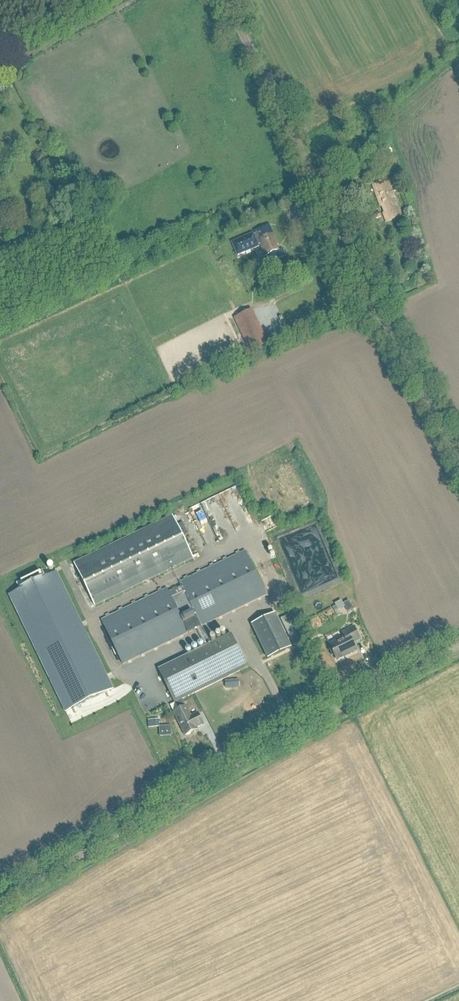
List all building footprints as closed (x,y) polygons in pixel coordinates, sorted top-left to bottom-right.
[(380,208),(382,207),(388,223),(402,218),(392,188),(395,187),(392,178),(372,185),(380,208)] [(254,231),(256,235),(253,236),(252,234),(230,244),(237,258),(259,248),(258,246),(260,245),(265,256),(267,255),(270,263),(285,256),(282,249),(279,250),(269,225),(254,231)] [(269,347),(252,310),(234,318),(251,355),(269,347)] [(221,356),(240,351),(238,345),(232,347),(230,340),(218,343),(221,356)] [(220,501),(223,508),(228,505),(221,492),(207,499),(210,506),(220,501)] [(222,537),(203,499),(193,505),(208,535),(210,534),(213,541),(222,537)] [(194,560),(173,516),(74,564),(94,608),(194,560)] [(101,621),(123,665),(266,596),(244,552),(179,583),(181,588),(170,594),(167,589),(101,621)] [(113,690),(56,573),(50,576),(46,578),(41,581),(24,589),(20,591),(10,596),(66,713),(113,690)] [(353,596),(341,601),(344,611),(357,606),(353,596)] [(292,648),(276,615),(251,626),(268,660),(292,648)] [(281,620),(294,647),(301,644),(288,616),(281,620)] [(329,646),(337,661),(356,651),(353,644),(360,640),(354,627),(341,633),(344,638),(329,646)] [(209,646),(159,670),(166,685),(175,703),(181,700),(247,668),(231,635),(209,646)] [(239,680),(225,681),(226,689),(240,688),(239,680)] [(181,700),(175,703),(179,711),(174,713),(185,737),(198,730),(197,729),(204,725),(198,714),(191,717),(186,707),(185,708),(181,700)]
